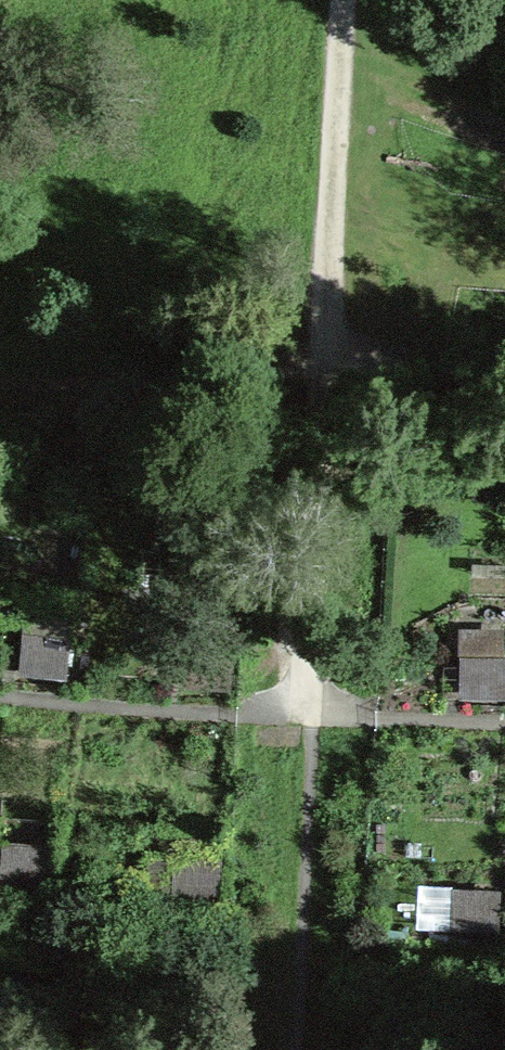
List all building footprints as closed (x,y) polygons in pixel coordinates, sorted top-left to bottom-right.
[(65,648),(26,644),(23,670),(62,674),(65,648)] [(503,668),(464,667),(463,693),(502,694),(503,668)] [(44,857),(5,854),(3,880),(42,883),(44,857)] [(176,894),(215,896),(216,870),(177,868),(176,894)] [(495,900),(456,898),(455,924),(494,926),(495,900)]
